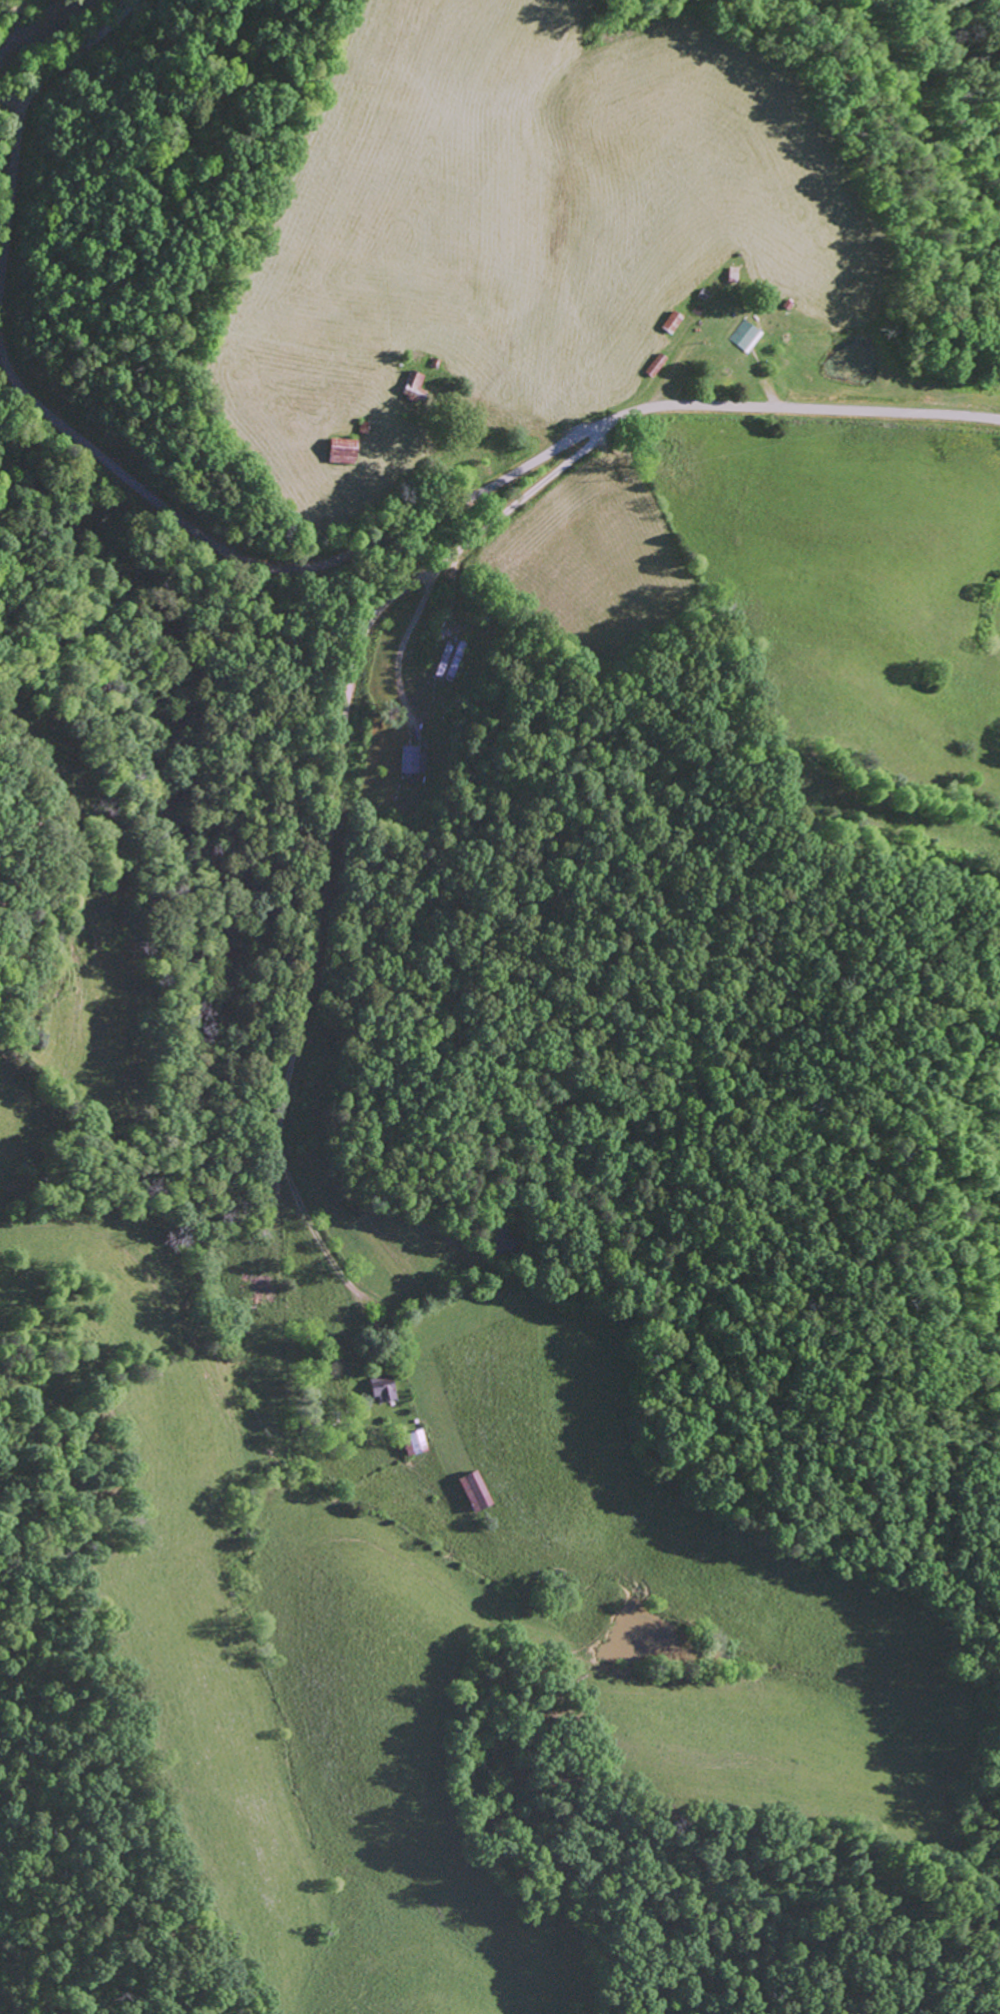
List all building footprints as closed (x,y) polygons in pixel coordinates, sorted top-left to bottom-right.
[(660,326),(671,333),(682,317),(671,310),(660,326)] [(763,333),(744,319),(729,339),(747,353),(763,333)] [(665,356),(656,352),(645,373),(654,377),(665,356)] [(422,402),(426,391),(419,389),(424,375),(410,371),(402,395),(422,402)] [(327,462),(353,464),(354,440),(328,438),(327,462)] [(449,683),(464,645),(456,642),(454,647),(444,643),(431,676),(449,683)] [(418,746),(400,746),(399,773),(425,773),(425,753),(418,752),(418,746)] [(252,1292),(265,1290),(263,1275),(251,1277),(252,1292)] [(369,1380),(375,1404),(396,1398),(389,1374),(369,1380)] [(425,1451),(421,1429),(407,1431),(411,1453),(425,1451)] [(457,1478),(472,1512),(491,1503),(475,1469),(457,1478)]
